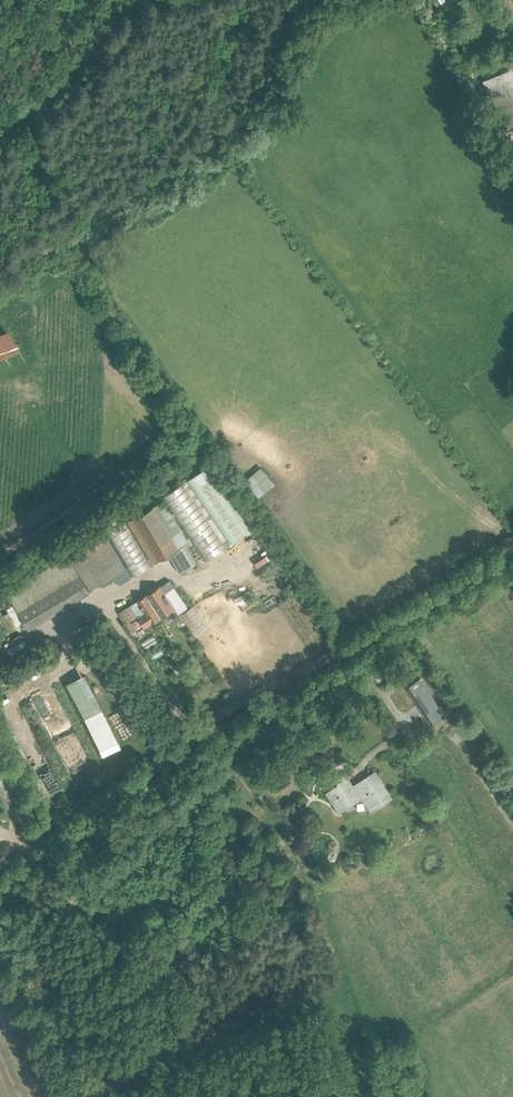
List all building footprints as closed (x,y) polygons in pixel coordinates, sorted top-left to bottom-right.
[(6,326),(0,330),(0,367),(22,354),(6,326)] [(262,467),(246,481),(258,496),(274,482),(262,467)] [(185,545),(188,542),(163,501),(128,521),(153,563),(169,554),(180,573),(196,563),(185,545)] [(103,526),(133,575),(151,565),(121,514),(103,526)] [(106,535),(70,556),(90,588),(125,567),(106,535)] [(125,568),(114,575),(120,584),(131,577),(125,568)] [(160,586),(147,594),(161,616),(174,608),(178,614),(187,608),(169,580),(160,586)] [(131,605),(125,609),(132,620),(138,616),(145,627),(161,616),(147,594),(142,598),(131,605)] [(420,678),(409,685),(433,723),(445,715),(420,678)] [(254,761),(246,766),(249,771),(255,781),(263,776),(257,766),(254,761)] [(335,780),(338,785),(327,792),(339,812),(362,797),(368,805),(379,798),(382,801),(390,795),(374,772),(353,786),(345,774),(335,780)]
